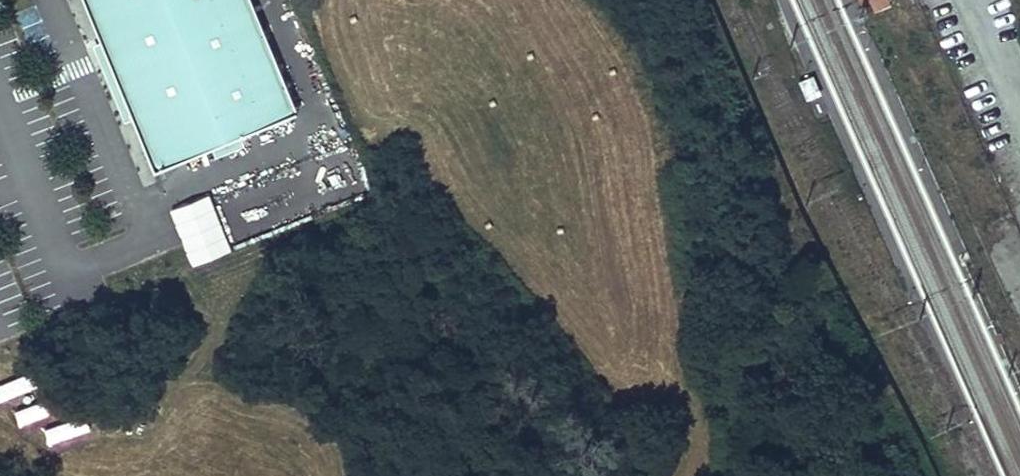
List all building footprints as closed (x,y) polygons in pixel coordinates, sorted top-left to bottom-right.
[(164,180),(291,133),(240,0),(98,0),(164,180)] [(874,10),(891,3),(890,0),(870,0),(874,10)] [(821,93),(814,75),(801,80),(809,98),(821,93)] [(169,208),(190,266),(230,252),(209,194),(169,208)]
